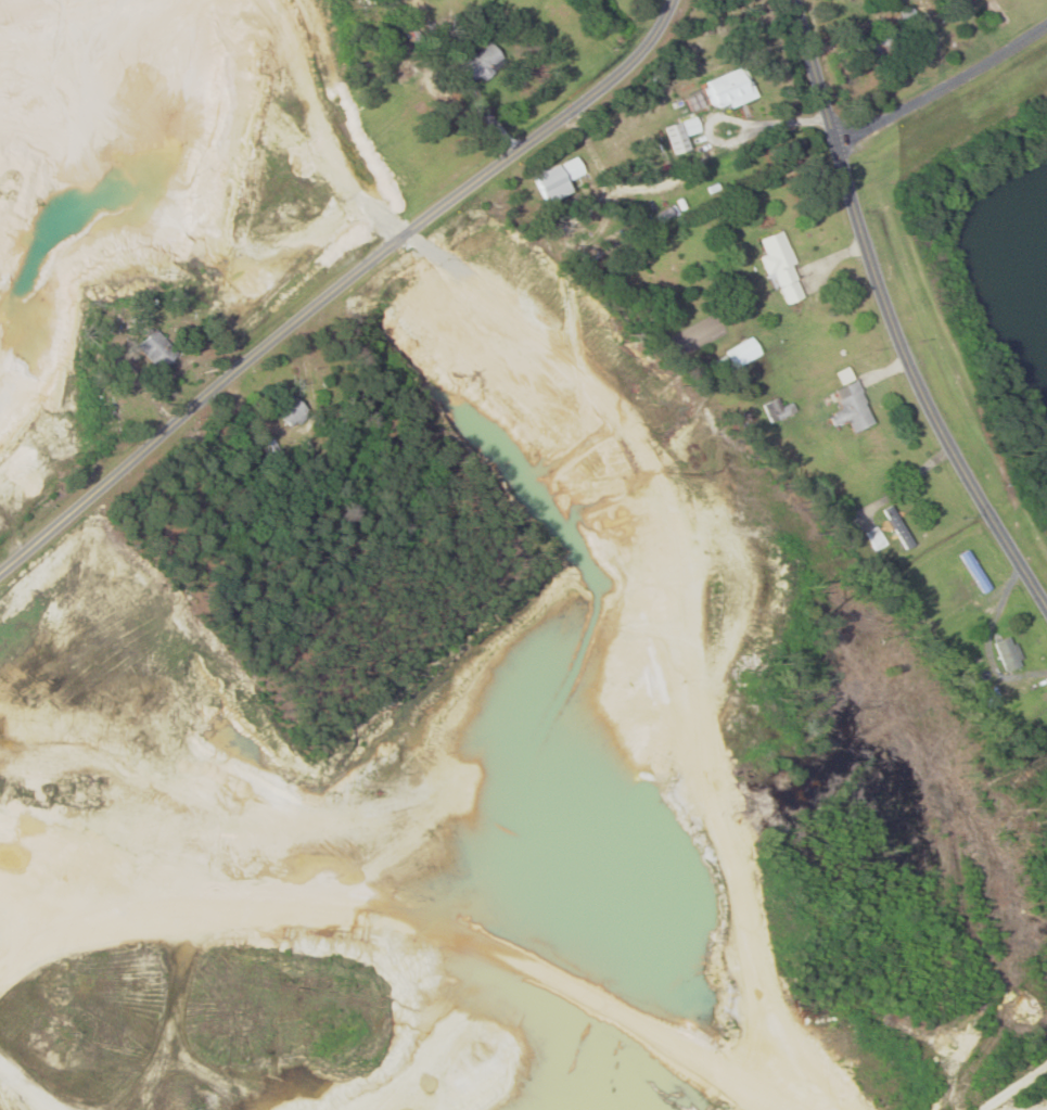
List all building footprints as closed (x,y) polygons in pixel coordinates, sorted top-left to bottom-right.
[(865,59),(899,53),(896,34),(861,40),(865,59)] [(504,62),(491,44),(459,69),(473,86),(504,62)] [(755,97),(743,67),(704,84),(716,114),(755,97)] [(584,176),(577,159),(531,178),(542,205),(569,194),(565,184),(584,176)] [(760,240),(779,290),(789,286),(792,294),(803,290),(781,232),(760,240)] [(157,370),(177,356),(157,329),(137,344),(157,370)] [(762,355),(751,337),(725,353),(736,370),(762,355)] [(874,425),(851,368),(836,374),(842,388),(834,391),(842,410),(829,415),(833,427),(848,421),(852,433),(874,425)] [(272,408),(293,430),(309,415),(288,393),(272,408)] [(799,413),(794,403),(784,407),(781,398),(766,404),(774,423),(799,413)] [(914,546),(894,505),(885,509),(905,550),(914,546)] [(889,546),(879,526),(867,533),(877,552),(889,546)] [(990,590),(970,553),(961,558),(982,595),(990,590)] [(997,642),(1005,672),(1022,667),(1014,637),(997,642)]
